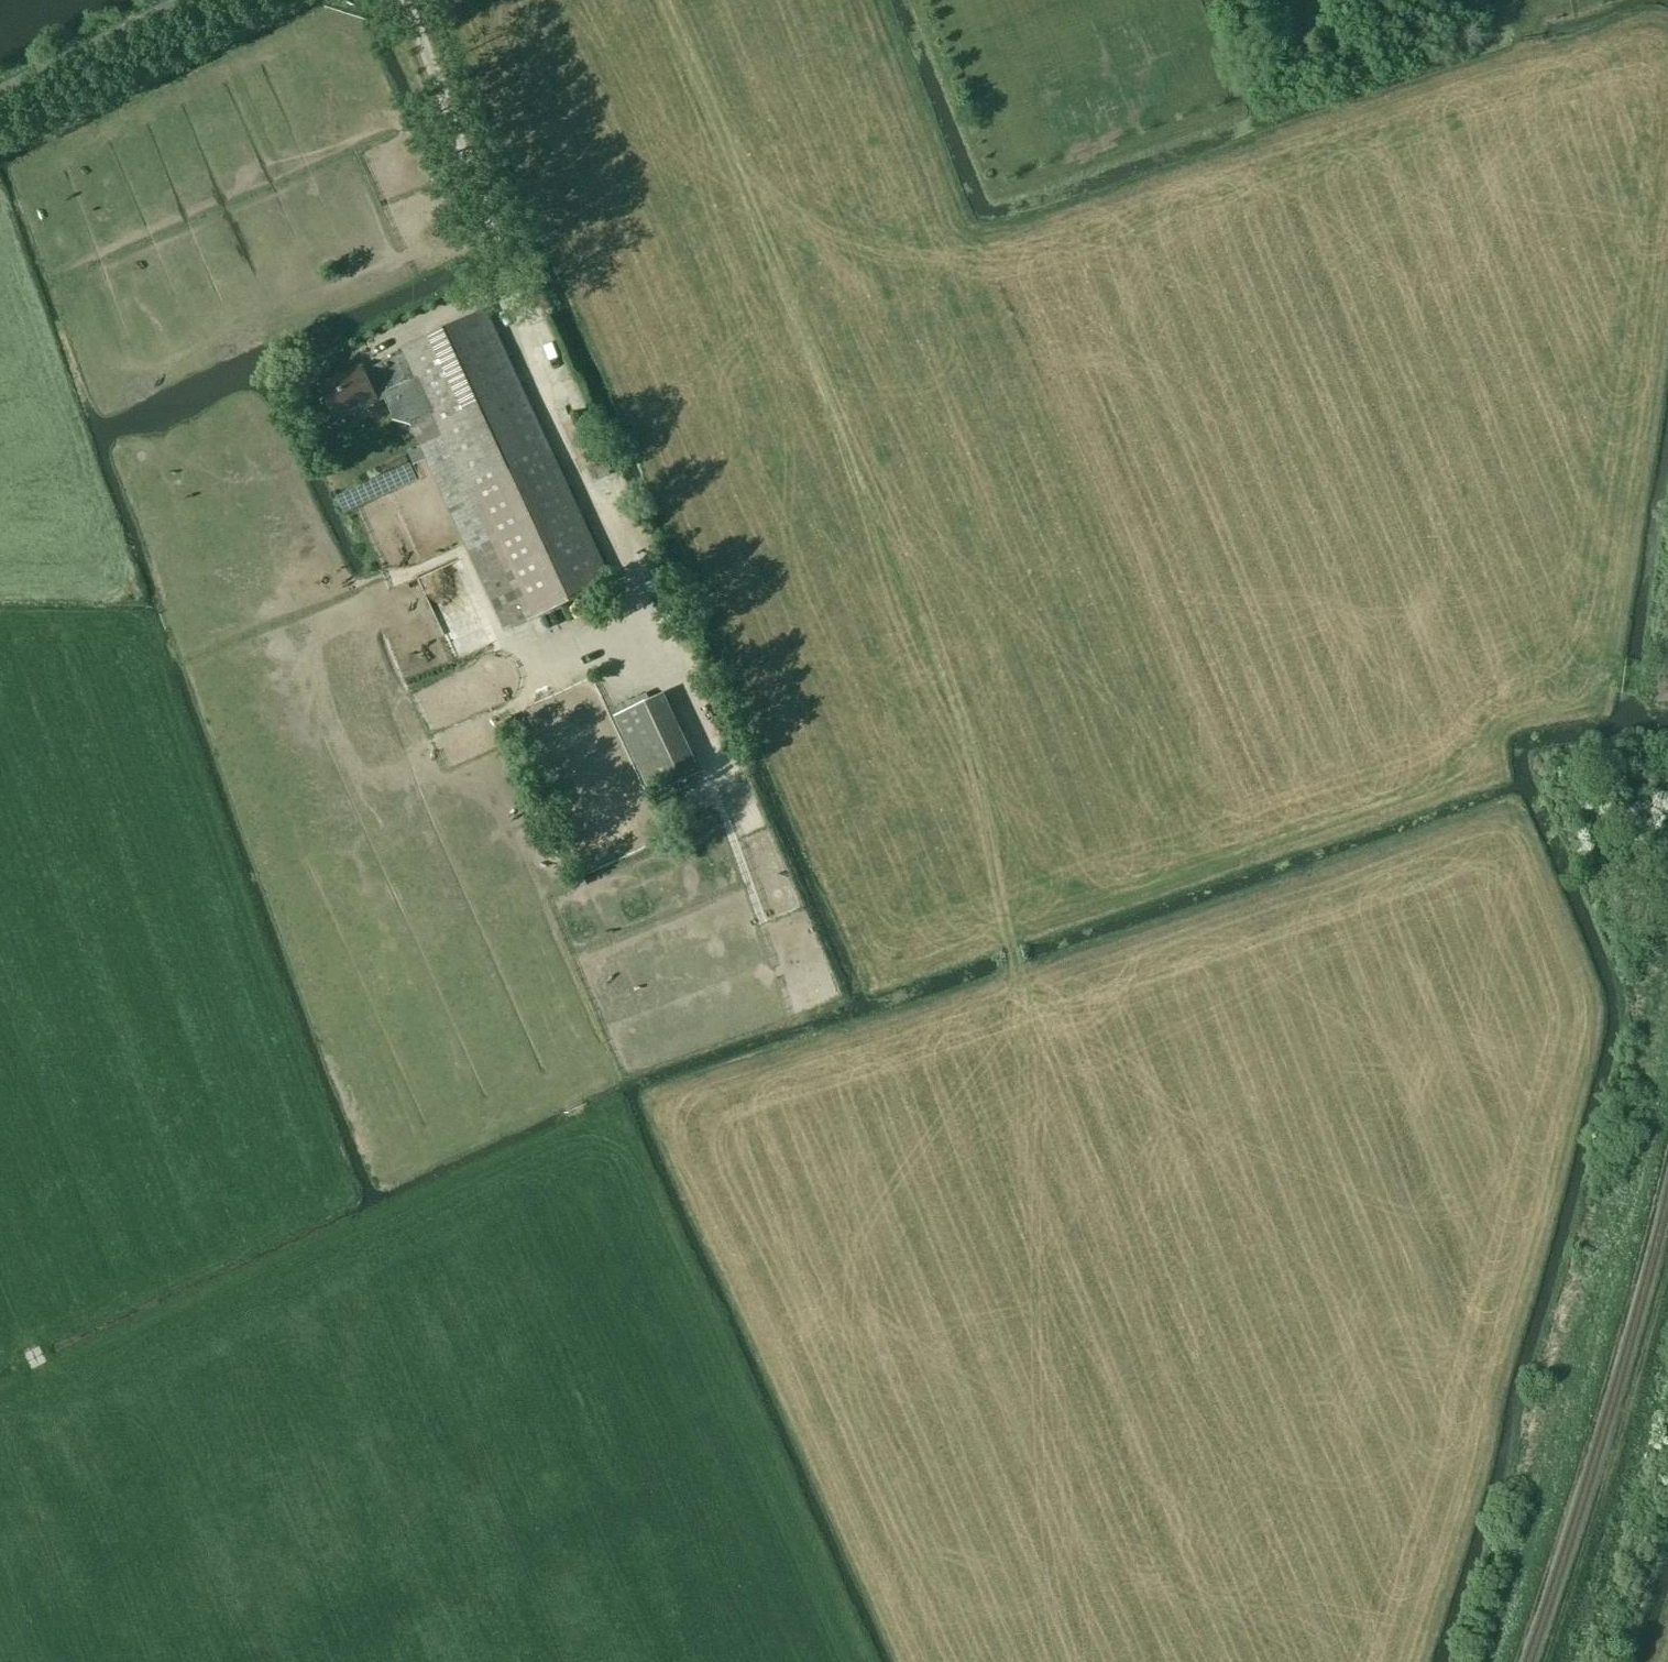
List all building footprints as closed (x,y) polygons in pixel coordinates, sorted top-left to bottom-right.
[(610,583),(485,309),(401,348),(403,352),(363,370),(361,366),(319,386),(335,420),(376,401),(383,398),(392,415),(390,418),(409,423),(504,631),(610,583)] [(453,522),(435,514),(429,529),(446,537),(453,522)] [(488,643),(484,614),(467,616),(464,591),(449,593),(455,647),(488,643)] [(661,693),(612,715),(649,796),(698,774),(661,693)] [(470,738),(479,752),(496,741),(487,727),(470,738)]
